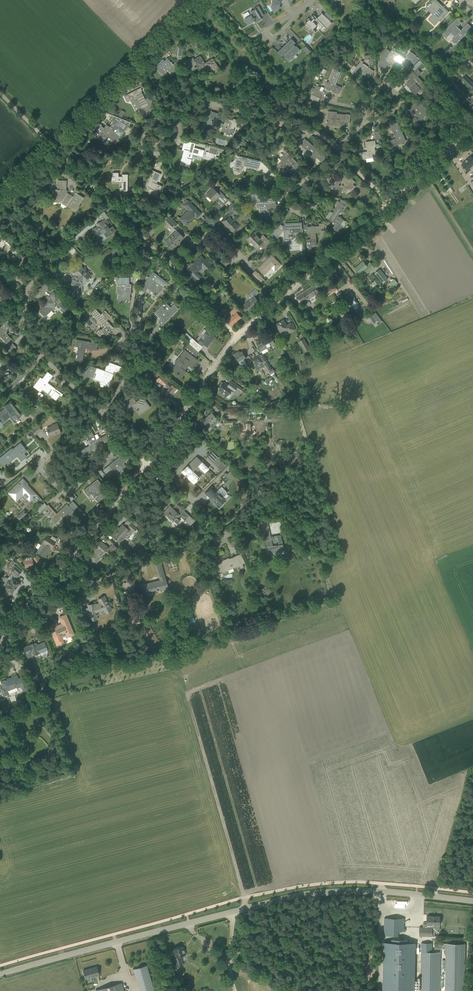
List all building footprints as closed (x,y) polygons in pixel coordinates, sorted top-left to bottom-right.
[(275,5),(271,6),(274,12),(274,13),(281,7),(280,7),(279,4),(281,5),(281,1),(282,1),(282,0),(275,0),(275,5)] [(435,26),(448,12),(443,7),(442,9),(440,7),(440,6),(434,0),(430,3),(431,4),(430,4),(429,4),(427,6),(428,7),(429,6),(435,11),(428,19),(435,26)] [(264,15),(259,5),(254,8),(255,9),(252,11),(250,12),(251,15),(244,19),(248,25),(253,22),(253,21),(254,20),(256,22),(262,19),(261,17),(264,15)] [(332,23),(322,13),(317,18),(316,17),(314,18),(312,16),(309,19),(308,18),(305,21),(307,23),(303,27),(312,36),(316,32),(312,29),(320,21),(327,28),(332,23)] [(453,38),(457,42),(458,42),(459,41),(460,40),(465,34),(464,34),(467,31),(467,32),(472,27),(471,27),(467,23),(461,30),(457,26),(461,22),(457,19),(457,18),(443,33),(447,37),(452,32),(456,36),(453,38)] [(299,49),(296,46),(296,45),(295,46),(294,45),(296,43),(291,38),(277,52),(281,57),(283,55),(285,56),(284,57),(285,57),(288,60),(292,56),(292,55),(291,54),(293,52),(295,54),(299,49)] [(306,46),(303,48),(308,54),(311,51),(306,46)] [(378,63),(379,64),(378,66),(387,72),(389,69),(387,68),(393,59),(401,65),(406,58),(395,51),(393,53),(387,49),(380,58),(382,59),(378,63)] [(406,57),(412,61),(416,55),(410,51),(406,57)] [(364,56),(365,60),(368,59),(368,60),(369,60),(370,65),(371,66),(373,65),(373,61),(372,54),(364,56)] [(196,63),(203,73),(211,68),(214,73),(220,70),(212,58),(205,63),(200,55),(194,59),(193,57),(186,62),(189,67),(196,63)] [(159,72),(164,67),(172,75),(178,69),(167,58),(164,61),(162,59),(154,67),(159,72)] [(415,70),(414,71),(419,76),(422,73),(418,69),(424,63),(421,59),(412,67),(415,70)] [(352,73),(354,74),(358,77),(361,72),(369,77),(374,71),(360,61),(358,64),(352,73)] [(327,81),(324,87),(324,88),(339,94),(341,87),(336,85),(341,72),(334,69),(328,82),(327,81)] [(411,89),(416,94),(421,89),(420,88),(424,84),(412,71),(406,77),(408,79),(410,78),(411,80),(406,84),(410,88),(411,89)] [(472,89),(472,88),(472,83),(465,75),(462,79),(472,89)] [(451,92),(458,99),(462,96),(455,88),(456,88),(451,83),(447,88),(451,92)] [(316,84),(312,94),(320,98),(322,92),(319,91),(321,87),(316,84)] [(125,95),(124,97),(126,101),(128,102),(130,100),(132,104),(135,102),(139,109),(142,116),(149,113),(146,107),(153,103),(150,97),(145,100),(141,91),(138,92),(137,89),(127,94),(125,95)] [(469,103),(472,106),(472,95),(471,97),(469,95),(465,100),(469,103)] [(426,109),(416,100),(409,108),(417,115),(413,119),(418,124),(429,111),(426,109)] [(335,126),(344,127),(345,122),(350,123),(350,114),(345,114),(337,113),(337,112),(328,111),(327,121),(327,122),(327,124),(335,125),(335,126)] [(236,127),(238,120),(233,118),(233,120),(226,118),(224,124),(218,122),(220,116),(217,115),(217,113),(214,112),(213,117),(210,116),(209,120),(211,120),(211,121),(212,121),(214,122),(213,125),(218,127),(219,126),(222,127),(221,131),(229,134),(231,129),(233,130),(234,127),(236,127)] [(115,142),(127,127),(116,118),(112,123),(117,126),(115,127),(114,126),(111,129),(109,128),(106,125),(104,128),(102,126),(100,129),(102,131),(97,137),(104,142),(108,137),(115,142)] [(390,140),(392,145),(393,146),(403,142),(406,140),(397,122),(390,125),(396,138),(390,140)] [(311,144),(307,140),(305,138),(300,143),(302,145),(302,146),(306,150),(306,149),(308,151),(306,153),(311,157),(312,156),(315,159),(317,157),(321,161),(325,157),(319,150),(319,149),(317,148),(315,147),(315,148),(311,144)] [(375,147),(379,146),(379,144),(376,144),(375,140),(366,142),(367,151),(359,153),(360,159),(373,157),(373,154),(378,153),(377,150),(375,150),(375,147)] [(180,164),(190,166),(193,154),(202,156),(204,150),(184,145),(183,151),(185,151),(183,158),(182,158),(180,164)] [(208,152),(216,154),(218,148),(210,146),(208,152)] [(281,171),(285,166),(292,173),(300,165),(287,152),(280,159),(281,160),(276,166),(281,171)] [(235,158),(234,160),(233,160),(233,161),(232,161),(231,162),(230,165),(231,167),(234,168),(233,170),(240,172),(242,166),(257,170),(260,161),(237,155),(236,158),(235,158)] [(468,172),(472,167),(472,158),(471,156),(461,164),(468,172)] [(148,173),(146,178),(149,180),(148,184),(150,185),(149,188),(159,192),(160,191),(162,186),(156,184),(161,174),(150,169),(148,173)] [(343,189),(348,194),(355,186),(353,184),(355,182),(345,172),(340,178),(347,185),(343,189)] [(120,191),(128,191),(128,174),(122,174),(122,176),(118,176),(118,173),(113,173),(113,176),(115,176),(115,182),(122,183),(122,188),(120,188),(120,191)] [(52,194),(52,201),(61,201),(68,205),(67,205),(75,210),(83,198),(76,193),(73,197),(66,193),(66,190),(66,181),(58,180),(57,189),(52,189),(52,194)] [(332,187),(336,191),(340,186),(336,182),(332,187)] [(220,196),(220,195),(213,188),(207,194),(214,201),(216,198),(221,203),(223,205),(228,200),(231,202),(234,200),(230,197),(228,199),(224,195),(222,198),(220,196)] [(257,201),(257,204),(259,204),(260,216),(265,215),(265,219),(270,218),(269,212),(267,212),(267,209),(276,208),(275,197),(269,198),(269,196),(266,197),(266,201),(260,202),(260,201),(257,201)] [(197,210),(198,209),(188,200),(183,205),(188,210),(179,218),(186,225),(190,222),(189,221),(194,215),(196,218),(200,214),(197,210)] [(338,216),(345,206),(338,201),(337,201),(336,203),(336,204),(338,205),(333,213),(331,211),(330,212),(326,217),(335,224),(333,227),(338,231),(342,226),(340,225),(344,220),(338,216)] [(221,221),(232,232),(238,225),(229,216),(234,212),(237,215),(241,211),(232,203),(226,209),(229,213),(227,215),(221,221)] [(104,212),(97,216),(101,221),(97,224),(98,226),(93,230),(97,237),(102,233),(105,237),(113,233),(107,224),(108,223),(106,219),(108,218),(104,212)] [(177,224),(168,214),(164,218),(173,228),(177,224)] [(284,229),(284,234),(284,239),(294,239),(294,232),(299,232),(299,233),(303,233),(303,228),(302,228),(302,222),(285,223),(285,229),(284,229)] [(310,239),(306,239),(307,251),(311,251),(311,245),(317,245),(316,233),(324,232),(324,223),(319,223),(319,226),(307,227),(307,234),(310,234),(310,239)] [(276,228),(271,234),(275,242),(282,233),(283,232),(277,227),(276,228)] [(164,242),(165,243),(171,249),(179,240),(180,241),(184,237),(177,230),(168,238),(164,242)] [(254,245),(257,248),(261,243),(265,247),(270,241),(263,234),(260,237),(254,232),(247,239),(251,243),(252,242),(254,244),(254,245)] [(258,268),(264,275),(274,265),(278,268),(281,265),(272,255),(258,268)] [(188,271),(198,280),(201,277),(196,271),(197,271),(198,272),(202,268),(204,270),(209,265),(201,256),(192,266),(193,266),(188,271)] [(355,268),(357,271),(357,272),(360,275),(365,270),(368,274),(375,267),(370,261),(366,265),(363,261),(355,268)] [(72,288),(68,292),(76,300),(80,296),(80,295),(82,293),(82,286),(85,283),(84,282),(85,281),(87,283),(91,279),(89,277),(91,275),(85,269),(84,270),(81,266),(80,267),(79,267),(77,269),(74,273),(76,275),(69,281),(74,287),(73,288),(72,288)] [(375,273),(383,283),(388,278),(380,268),(375,273)] [(252,274),(260,282),(264,279),(256,271),(252,274)] [(118,292),(118,296),(120,296),(120,301),(126,301),(126,302),(127,302),(127,301),(129,301),(129,293),(131,293),(131,284),(129,284),(129,277),(123,277),(120,277),(119,275),(117,277),(117,284),(117,292),(118,292)] [(149,277),(143,284),(148,288),(149,286),(152,288),(150,291),(157,295),(167,282),(158,275),(156,278),(152,275),(150,278),(149,277)] [(394,279),(388,284),(391,288),(397,283),(394,279)] [(93,289),(96,293),(103,286),(100,283),(99,283),(98,283),(95,287),(93,289)] [(296,296),(299,300),(301,304),(320,292),(315,284),(308,288),(296,296)] [(325,290),(328,296),(338,290),(335,284),(325,290)] [(250,299),(243,304),(246,308),(249,311),(260,302),(257,298),(255,296),(259,292),(256,288),(251,291),(254,295),(250,299)] [(65,312),(69,307),(53,291),(48,297),(50,298),(48,300),(47,300),(44,303),(43,305),(40,305),(39,312),(45,312),(49,317),(54,313),(51,311),(58,304),(65,312)] [(352,307),(353,309),(355,310),(358,308),(359,306),(357,303),(358,303),(351,292),(345,296),(351,307),(352,307)] [(158,322),(161,326),(178,309),(173,304),(167,311),(161,305),(154,313),(158,317),(159,316),(161,319),(158,322)] [(226,320),(232,327),(242,318),(234,308),(229,312),(232,315),(226,320)] [(107,321),(111,316),(105,310),(101,314),(95,309),(91,313),(104,326),(101,330),(100,328),(96,332),(100,337),(103,334),(105,336),(114,328),(107,321)] [(369,317),(376,326),(382,321),(375,312),(369,317)] [(295,327),(292,322),(291,322),(287,325),(284,319),(276,324),(278,328),(281,333),(287,330),(289,333),(295,330),(294,328),(295,327)] [(7,347),(11,352),(16,347),(9,340),(11,339),(6,334),(6,333),(4,332),(11,325),(7,320),(0,327),(0,337),(9,345),(7,347)] [(158,337),(161,339),(166,333),(165,333),(170,326),(167,324),(158,337)] [(198,342),(202,345),(203,344),(207,347),(215,336),(208,332),(206,331),(203,335),(205,336),(203,339),(201,338),(198,342)] [(188,342),(194,348),(197,343),(186,332),(183,336),(189,341),(188,342)] [(263,362),(265,365),(266,365),(271,373),(274,371),(273,368),(271,369),(267,360),(263,353),(271,348),(269,346),(274,343),(271,336),(264,340),(264,341),(258,345),(263,353),(260,355),(263,362)] [(298,341),(305,352),(310,349),(304,338),(298,341)] [(74,346),(78,347),(77,354),(76,354),(75,360),(82,361),(84,351),(83,351),(84,348),(96,350),(98,343),(76,339),(74,346)] [(176,364),(172,369),(178,374),(182,377),(186,372),(183,369),(187,364),(191,368),(198,360),(194,357),(184,349),(178,357),(180,359),(176,364)] [(246,357),(242,351),(240,352),(239,351),(233,354),(235,358),(234,359),(236,362),(239,361),(239,362),(242,368),(247,365),(244,358),(246,357)] [(265,365),(263,362),(260,355),(253,359),(254,361),(252,362),(257,370),(261,367),(263,366),(264,366),(265,365)] [(144,364),(150,370),(153,366),(147,361),(144,364)] [(100,383),(108,386),(113,374),(112,374),(113,371),(119,373),(121,367),(108,362),(105,371),(97,368),(97,369),(90,366),(82,376),(87,380),(90,376),(94,378),(95,377),(101,379),(100,383)] [(59,392),(47,383),(52,376),(47,372),(42,379),(40,377),(33,387),(35,388),(40,392),(40,391),(42,389),(48,393),(47,394),(48,395),(49,394),(52,396),(54,398),(59,392)] [(156,380),(163,387),(161,389),(164,393),(165,392),(166,393),(165,394),(169,397),(176,389),(168,381),(169,381),(162,374),(156,380)] [(220,387),(218,390),(222,393),(221,394),(226,397),(230,390),(236,394),(239,394),(241,391),(243,389),(233,382),(231,380),(228,385),(224,382),(222,385),(221,385),(220,387)] [(137,410),(136,410),(139,415),(150,407),(142,397),(139,400),(136,402),(133,397),(121,406),(125,411),(133,405),(137,410)] [(0,421),(2,423),(7,420),(6,418),(10,415),(14,419),(21,413),(11,401),(4,407),(5,408),(0,412),(0,421)] [(202,421),(205,425),(210,430),(214,426),(213,426),(219,421),(212,413),(202,421)] [(49,430),(47,431),(48,435),(49,435),(49,436),(56,433),(57,434),(61,432),(57,423),(51,425),(51,426),(48,428),(49,430)] [(250,423),(241,423),(241,433),(251,432),(250,423)] [(37,425),(30,431),(35,436),(42,430),(37,425)] [(105,445),(104,443),(109,440),(106,435),(101,437),(100,437),(96,440),(94,437),(92,431),(86,434),(87,437),(86,437),(88,440),(86,441),(89,445),(78,450),(77,451),(81,457),(88,453),(89,455),(97,450),(96,450),(105,445)] [(11,448),(0,457),(0,462),(3,466),(9,461),(10,462),(17,456),(21,461),(26,457),(20,450),(24,447),(20,442),(12,449),(11,449),(11,448)] [(119,473),(120,474),(121,473),(123,476),(129,471),(123,463),(127,460),(123,454),(108,466),(113,471),(117,468),(120,472),(119,473)] [(217,456),(212,461),(217,467),(218,465),(222,461),(217,456)] [(196,457),(182,472),(185,475),(185,476),(185,475),(186,476),(186,477),(187,477),(194,483),(199,478),(192,471),(198,465),(205,472),(208,468),(196,457)] [(209,489),(205,493),(215,503),(214,504),(218,508),(219,507),(218,506),(222,503),(226,499),(223,496),(228,492),(224,488),(237,475),(231,469),(227,474),(225,475),(229,479),(215,492),(211,487),(209,489)] [(23,478),(9,491),(8,493),(16,501),(23,495),(29,501),(37,494),(27,485),(28,484),(23,478)] [(96,495),(93,499),(94,499),(95,498),(97,501),(104,496),(99,491),(104,488),(97,480),(83,490),(88,496),(93,492),(96,495)] [(110,481),(107,483),(113,491),(116,489),(110,481)] [(78,507),(73,501),(69,504),(75,510),(78,507)] [(49,524),(52,527),(64,516),(66,518),(73,511),(67,504),(56,514),(48,505),(43,509),(51,518),(48,521),(50,524),(49,524)] [(163,513),(177,524),(180,521),(177,518),(179,516),(181,517),(184,520),(185,520),(185,519),(189,515),(176,504),(173,507),(170,505),(163,513)] [(16,517),(20,520),(27,513),(24,510),(16,517)] [(128,527),(133,531),(137,527),(131,523),(128,527)] [(111,535),(120,543),(130,531),(122,524),(117,530),(116,529),(111,535)] [(36,551),(45,557),(51,548),(56,542),(51,539),(52,538),(46,535),(36,551)] [(265,538),(268,554),(280,552),(279,550),(281,550),(281,551),(284,551),(281,535),(265,538)] [(96,547),(97,547),(89,556),(96,562),(101,557),(100,556),(108,548),(101,541),(96,547)] [(109,549),(114,553),(118,548),(113,544),(109,549)] [(216,565),(215,565),(217,569),(218,569),(220,573),(239,565),(240,568),(243,567),(238,555),(233,557),(232,557),(232,558),(224,561),(223,560),(222,561),(222,562),(216,564),(216,565)] [(24,560),(24,562),(25,567),(33,566),(32,556),(27,557),(27,559),(24,560)] [(143,585),(144,589),(145,592),(157,589),(157,590),(168,587),(166,578),(165,578),(162,567),(162,568),(161,563),(156,564),(160,580),(143,585)] [(7,590),(7,591),(9,593),(10,593),(11,593),(20,583),(19,583),(15,579),(17,576),(17,577),(21,572),(15,566),(11,571),(14,574),(11,576),(12,577),(9,580),(7,578),(6,578),(4,580),(4,582),(6,583),(4,586),(3,587),(4,587),(7,590)] [(100,603),(95,604),(95,603),(88,605),(90,620),(98,619),(97,615),(105,612),(105,613),(112,610),(104,596),(98,599),(100,603)] [(49,626),(57,645),(63,642),(61,637),(66,635),(67,637),(74,634),(66,614),(59,617),(62,624),(57,626),(56,623),(49,626)] [(23,647),(25,652),(28,658),(47,650),(44,642),(37,645),(36,642),(23,647)] [(3,687),(0,688),(3,696),(9,694),(8,691),(16,687),(17,688),(21,687),(23,691),(29,688),(24,676),(18,678),(17,675),(0,681),(3,687)] [(420,932),(419,936),(432,936),(432,932),(437,932),(438,932),(439,931),(439,925),(440,925),(440,923),(441,923),(441,920),(440,920),(440,916),(427,916),(427,925),(427,927),(420,927),(420,932)] [(384,918),(384,935),(398,936),(398,935),(398,931),(404,931),(404,918),(384,918)] [(383,990),(414,990),(415,942),(408,942),(408,939),(392,939),(391,942),(384,942),(383,990)] [(441,952),(432,951),(432,943),(421,943),(420,990),(440,990),(441,952)] [(434,949),(441,949),(441,948),(445,948),(445,951),(445,990),(465,990),(466,943),(441,943),(434,943),(434,949)] [(173,948),(174,953),(172,953),(176,967),(183,965),(181,958),(180,958),(180,956),(186,954),(184,948),(182,948),(182,946),(173,948)] [(147,965),(133,969),(140,990),(154,990),(147,965)] [(99,975),(97,967),(83,971),(85,979),(99,975)] [(120,983),(96,990),(97,990),(123,990),(120,983)]
